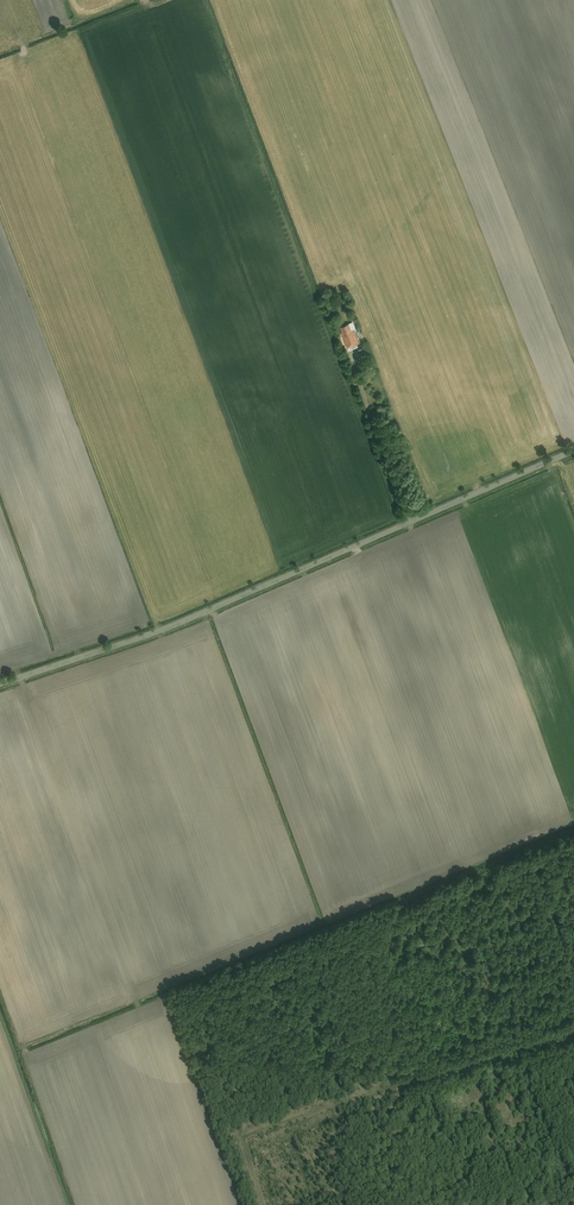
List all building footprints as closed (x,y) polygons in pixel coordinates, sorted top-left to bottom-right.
[(354,322),(342,327),(343,331),(341,332),(342,336),(344,336),(349,347),(360,343),(356,331),(357,330),(354,322)]
